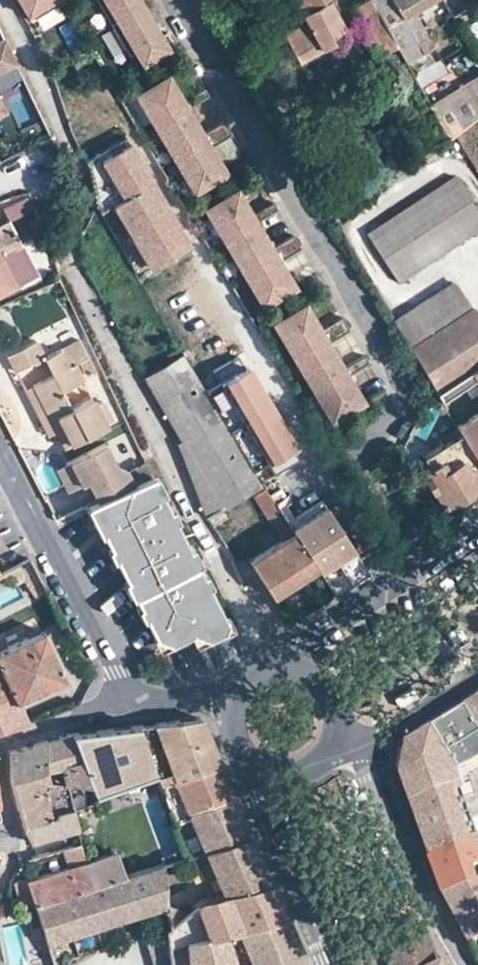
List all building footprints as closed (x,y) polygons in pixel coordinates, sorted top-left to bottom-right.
[(28,22),(61,2),(60,0),(15,0),(28,22)] [(137,0),(93,0),(127,55),(133,52),(140,64),(172,44),(164,31),(158,35),(137,0)] [(324,0),(294,0),(306,22),(282,34),(296,59),(313,50),(330,42),(326,34),(339,28),(324,0)] [(372,56),(378,52),(381,57),(395,49),(369,0),(365,0),(355,6),(364,23),(357,27),(372,56)] [(402,60),(429,45),(409,9),(426,0),(369,0),(395,49),(402,60)] [(0,39),(0,73),(14,66),(0,39)] [(477,109),(477,73),(463,82),(477,109)] [(203,140),(187,115),(209,102),(201,88),(179,101),(164,76),(134,94),(193,191),(223,173),(207,147),(228,134),(224,127),(203,140)] [(437,145),(444,156),(460,145),(453,133),(445,138),(437,145)] [(99,158),(126,142),(123,136),(96,152),(99,158)] [(96,152),(83,160),(91,176),(93,184),(94,199),(104,193),(145,261),(164,249),(168,255),(187,243),(126,142),(99,158),(96,152)] [(395,279),(477,227),(477,216),(453,176),(366,232),(395,279)] [(272,254),(257,229),(278,216),(270,202),(249,215),(233,190),(204,208),(262,305),(293,287),(277,261),(298,248),(294,241),(272,254)] [(0,207),(7,220),(30,208),(24,195),(0,207)] [(32,275),(6,224),(0,226),(0,291),(32,275)] [(433,391),(467,370),(477,363),(477,320),(455,284),(394,324),(433,391)] [(342,368),(326,343),(348,330),(340,317),(318,330),(303,304),(273,322),(331,419),(362,401),(346,375),(367,362),(363,355),(342,368)] [(6,355),(13,371),(40,358),(44,356),(35,340),(6,355)] [(54,429),(62,445),(103,424),(102,423),(92,404),(88,396),(67,407),(58,390),(79,380),(72,364),(66,366),(58,349),(44,356),(40,358),(49,375),(31,383),(54,429)] [(212,406),(182,355),(143,378),(181,441),(177,444),(206,515),(258,484),(212,406)] [(467,370),(472,377),(477,388),(477,363),(467,370)] [(433,391),(438,398),(472,377),(467,370),(433,391)] [(226,398),(212,406),(258,484),(259,486),(301,461),(253,382),(251,384),(243,371),(219,386),(226,398)] [(22,388),(44,434),(54,429),(31,383),(22,388)] [(92,404),(102,423),(109,419),(99,401),(92,404)] [(477,467),(477,411),(454,426),(477,467)] [(63,458),(63,460),(74,482),(84,477),(89,475),(98,493),(146,470),(141,457),(121,466),(120,463),(113,461),(103,439),(85,448),(63,458)] [(463,459),(447,468),(441,457),(416,472),(438,509),(477,485),(463,459)] [(53,463),(54,464),(65,486),(74,482),(63,460),(63,458),(53,463)] [(91,496),(161,635),(192,620),(197,631),(222,619),(146,470),(98,493),(93,495),(91,496)] [(98,493),(89,475),(84,477),(93,495),(98,493)] [(83,500),(158,646),(188,632),(194,642),(225,626),(222,619),(197,631),(192,620),(161,635),(91,496),(83,500)] [(366,573),(321,498),(283,523),(290,534),(313,567),(332,595),(361,577),(366,573)] [(249,559),(270,593),(313,567),(290,534),(249,559)] [(2,572),(8,585),(23,578),(30,594),(42,589),(26,559),(2,572)] [(11,645),(25,639),(21,631),(8,638),(11,645)] [(24,721),(15,702),(62,679),(41,632),(25,639),(11,645),(0,650),(0,731),(24,721)] [(338,657),(332,650),(320,658),(326,666),(338,657)] [(413,749),(415,751),(411,759),(409,765),(409,770),(408,775),(408,780),(405,781),(432,864),(477,854),(477,840),(457,780),(477,767),(477,709),(413,749)] [(156,775),(159,785),(218,763),(203,730),(198,718),(139,726),(156,775)] [(156,775),(139,726),(114,727),(103,728),(68,733),(87,783),(91,795),(156,775)] [(10,766),(9,778),(44,770),(57,768),(63,782),(87,783),(68,733),(25,746),(10,751),(10,766)] [(223,774),(218,763),(159,785),(171,819),(232,796),(223,774)] [(44,770),(9,778),(16,805),(20,825),(70,810),(63,782),(48,780),(44,770)] [(239,813),(232,796),(171,819),(172,822),(188,817),(201,849),(202,852),(249,835),(239,813)] [(25,835),(28,841),(75,826),(70,810),(20,825),(25,835)] [(202,852),(220,892),(269,881),(259,858),(249,835),(202,852)] [(161,862),(170,859),(183,857),(180,848),(158,856),(161,862)] [(80,862),(88,885),(122,875),(112,851),(80,862)] [(471,947),(477,941),(477,854),(432,864),(443,892),(446,900),(471,947)] [(31,900),(32,903),(88,885),(80,862),(24,880),(31,900)] [(32,903),(45,941),(163,903),(157,864),(122,875),(88,885),(32,903)] [(11,882),(16,901),(31,900),(24,880),(23,877),(11,882)] [(165,940),(166,946),(185,942),(223,933),(237,929),(284,916),(275,895),(269,881),(220,892),(220,893),(198,899),(167,927),(164,930),(165,940)] [(305,964),(295,940),(284,916),(237,929),(252,964),(301,964),(305,964)] [(188,964),(233,964),(223,933),(185,942),(188,964)] [(146,964),(169,964),(166,946),(165,940),(142,944),(146,964)] [(427,941),(394,956),(399,964),(439,964),(427,941)]
